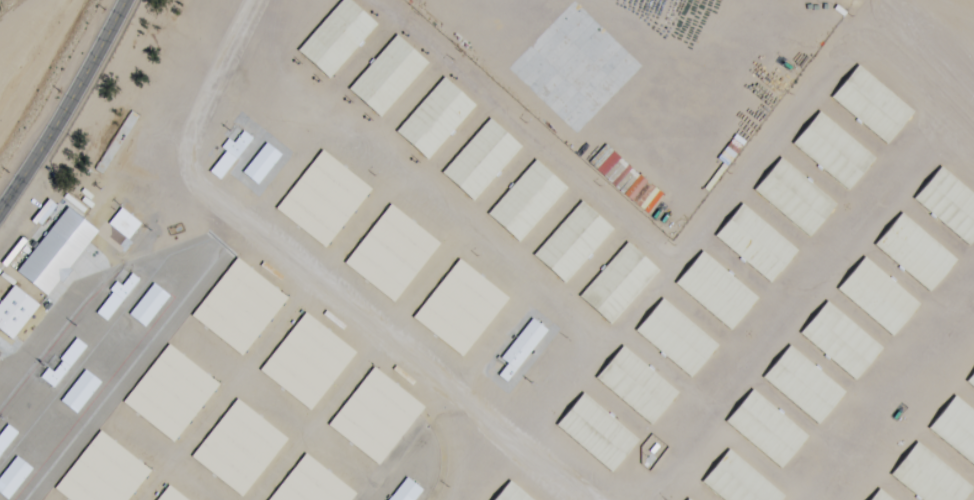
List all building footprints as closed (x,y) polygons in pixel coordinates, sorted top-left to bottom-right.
[(460,2),(483,25),(508,0),(462,0),(460,2)] [(574,0),(528,0),(493,36),(517,59),(574,0)] [(850,69),(909,113),(935,78),(876,34),(850,69)] [(903,117),(844,75),(819,109),(878,152),(903,117)] [(428,161),(478,105),(445,76),(396,131),(428,161)] [(619,111),(609,100),(590,119),(600,130),(619,111)] [(950,132),(973,150),(973,102),(950,132)] [(872,158),(814,114),(787,148),(846,193),(872,158)] [(474,202),(524,146),(491,117),(441,172),(474,202)] [(234,143),(231,141),(209,170),(222,180),(254,138),(244,130),(234,143)] [(973,218),(973,164),(943,140),(917,174),(973,218)] [(257,184),(283,156),(269,142),(243,170),(257,184)] [(373,188),(322,149),(277,211),(328,249),(373,188)] [(814,234),(839,199),(780,156),(754,191),(814,234)] [(521,243),(569,186),(535,158),(488,215),(521,243)] [(969,228),(911,183),(884,217),(943,262),(969,228)] [(615,228),(583,199),(533,255),(566,284),(615,228)] [(345,265),(397,303),(442,242),(390,204),(345,265)] [(715,238),(773,283),(800,248),(741,204),(715,238)] [(101,230),(69,206),(18,272),(50,296),(101,230)] [(578,296),(611,325),(661,270),(629,241),(578,296)] [(734,330),(760,296),(701,251),(675,286),(734,330)] [(899,323),(936,284),(904,254),(868,293),(899,323)] [(290,297),(237,257),(191,316),(244,357),(290,297)] [(465,358),(511,296),(459,258),(413,319),(465,358)] [(118,282),(96,311),(109,321),(141,279),(132,272),(122,285),(118,282)] [(171,296),(155,283),(129,314),(146,327),(171,296)] [(15,285),(0,304),(0,329),(14,339),(41,304),(15,285)] [(720,344),(663,298),(635,332),(693,378),(720,344)] [(358,351),(305,312),(260,372),(314,411),(358,351)] [(499,375),(508,382),(548,329),(533,317),(500,360),(507,364),(499,375)] [(780,474),(862,361),(803,318),(721,430),(780,474)] [(88,346),(76,336),(42,378),(54,388),(88,346)] [(221,383),(168,343),(123,403),(176,443),(221,383)] [(653,425),(680,392),(623,345),(596,379),(653,425)] [(329,427),(382,466),(426,405),(373,367),(329,427)] [(61,400),(77,413),(103,382),(86,369),(61,400)] [(641,438),(582,393),(556,427),(614,473),(641,438)] [(289,437),(237,398),(192,458),(244,497),(289,437)] [(21,428),(9,420),(0,433),(0,458),(21,428)] [(152,469),(99,429),(55,490),(69,499),(129,499),(152,469)] [(358,492),(306,453),(270,499),(352,499),(358,492)] [(9,499),(35,469),(18,456),(0,477),(0,492),(9,499)] [(424,489),(406,476),(388,499),(415,499),(424,489)] [(168,485),(157,499),(189,499),(168,485)]
